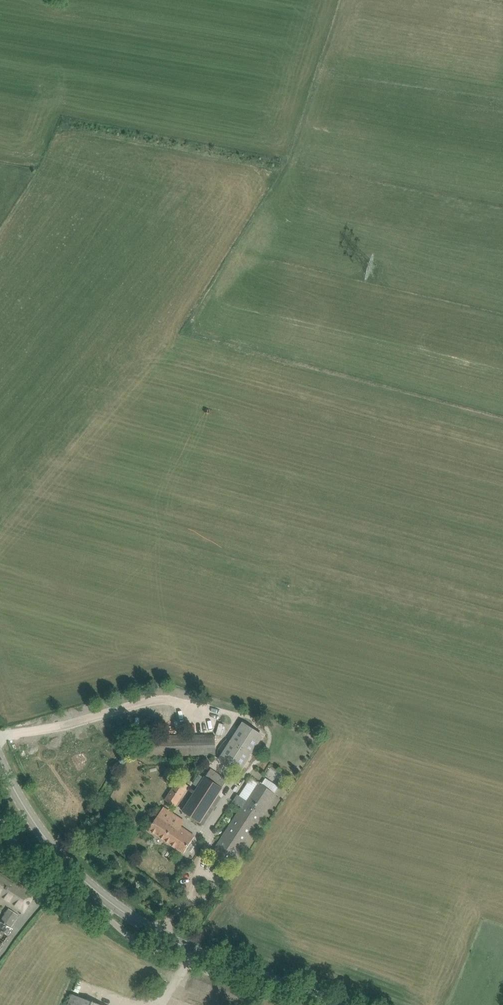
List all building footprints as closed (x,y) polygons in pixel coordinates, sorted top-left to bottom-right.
[(220,763),(218,766),(236,778),(260,741),(258,740),(243,730),(241,729),(220,763)] [(223,735),(147,736),(147,755),(223,755),(223,735)] [(168,767),(164,774),(171,778),(175,772),(168,767)] [(210,769),(183,811),(200,822),(227,781),(210,769)] [(178,780),(166,801),(175,806),(188,786),(178,780)] [(259,784),(215,851),(232,862),(275,795),(259,784)] [(179,819),(163,808),(149,830),(184,853),(195,836),(176,824),(179,819)] [(21,912),(32,895),(0,874),(0,899),(21,912)] [(7,908),(0,920),(0,949),(13,928),(6,924),(13,912),(7,908)] [(69,1004),(101,1004),(73,994),(69,1004)]
